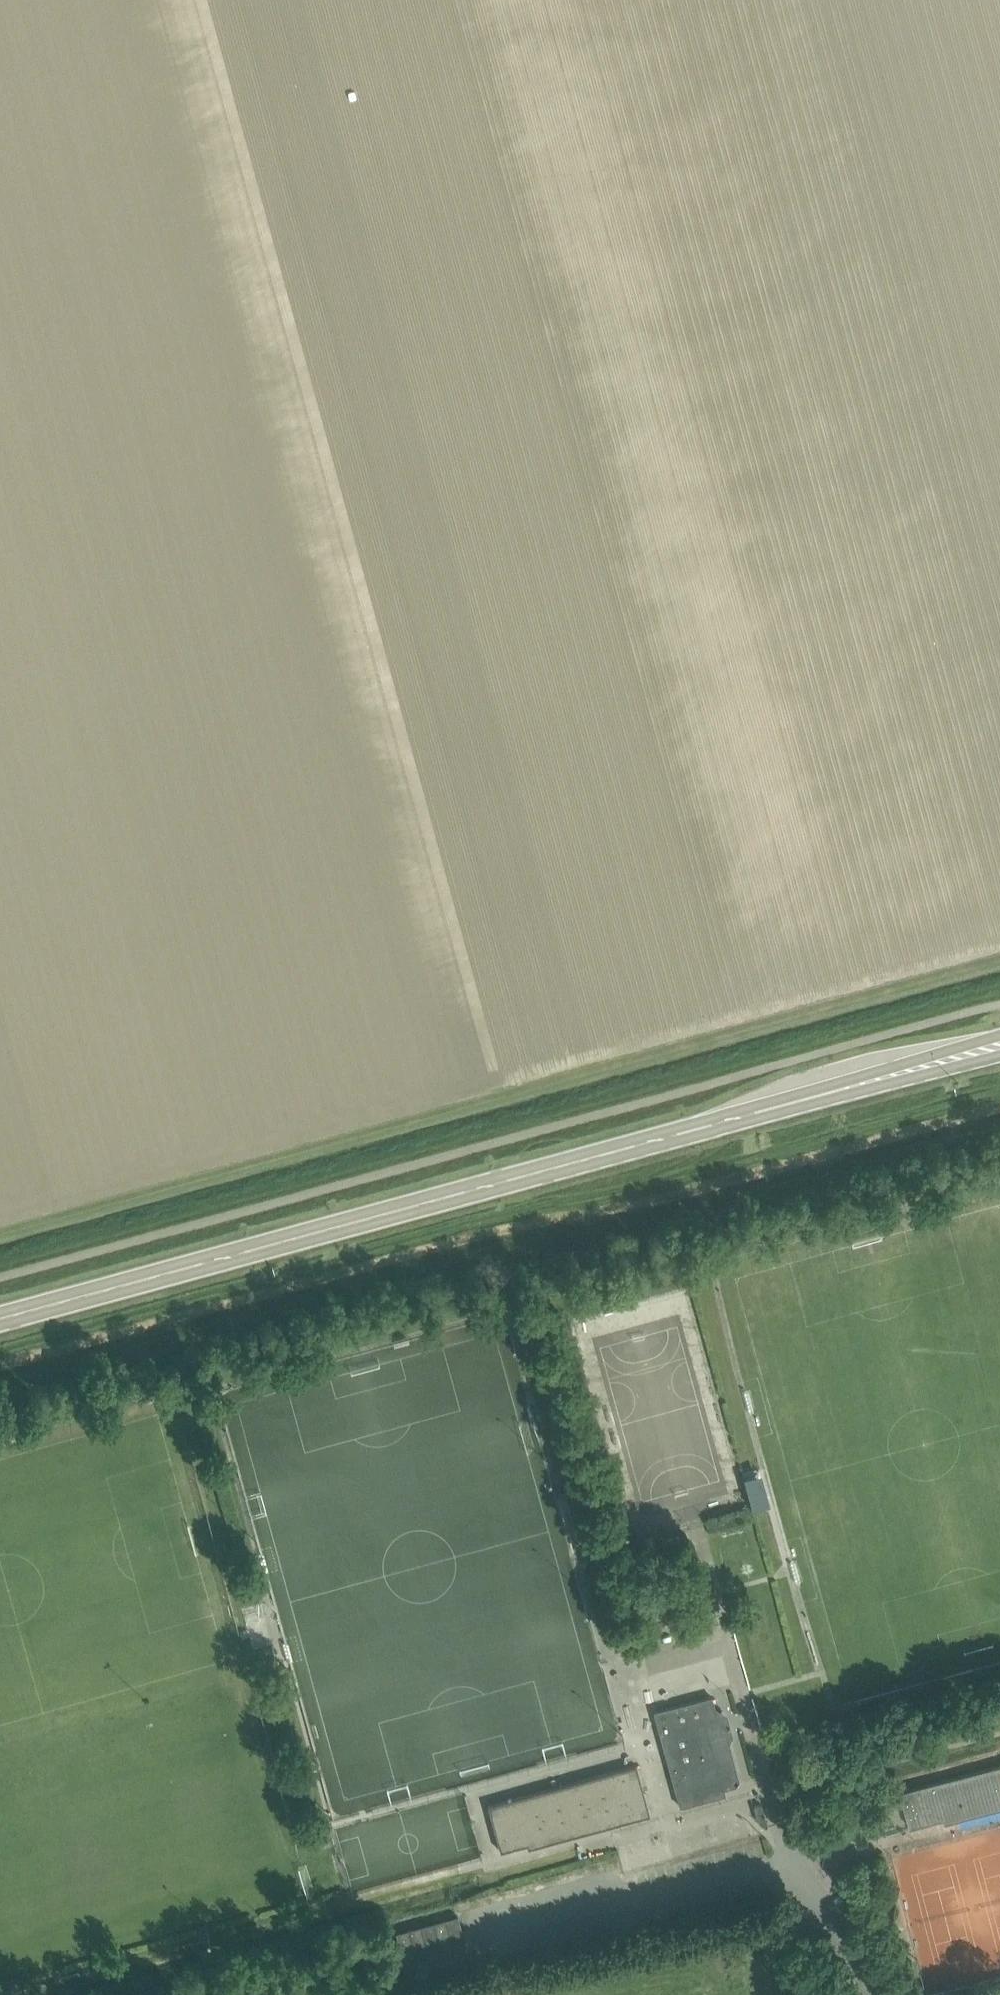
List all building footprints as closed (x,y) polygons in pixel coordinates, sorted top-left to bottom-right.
[(700,1701),(655,1713),(680,1807),(725,1795),(723,1789),(736,1786),(738,1781),(722,1719),(717,1716),(712,1698),(700,1701)] [(527,1848),(649,1815),(636,1766),(487,1805),(500,1851),(526,1844),(527,1848)] [(900,1793),(903,1802),(909,1829),(910,1829),(930,1824),(943,1820),(944,1825),(959,1821),(958,1816),(999,1805),(999,1766),(900,1793)] [(757,1822),(765,1820),(763,1813),(755,1815),(757,1822)] [(395,1933),(402,1960),(406,1973),(468,1956),(458,1916),(395,1933)]
